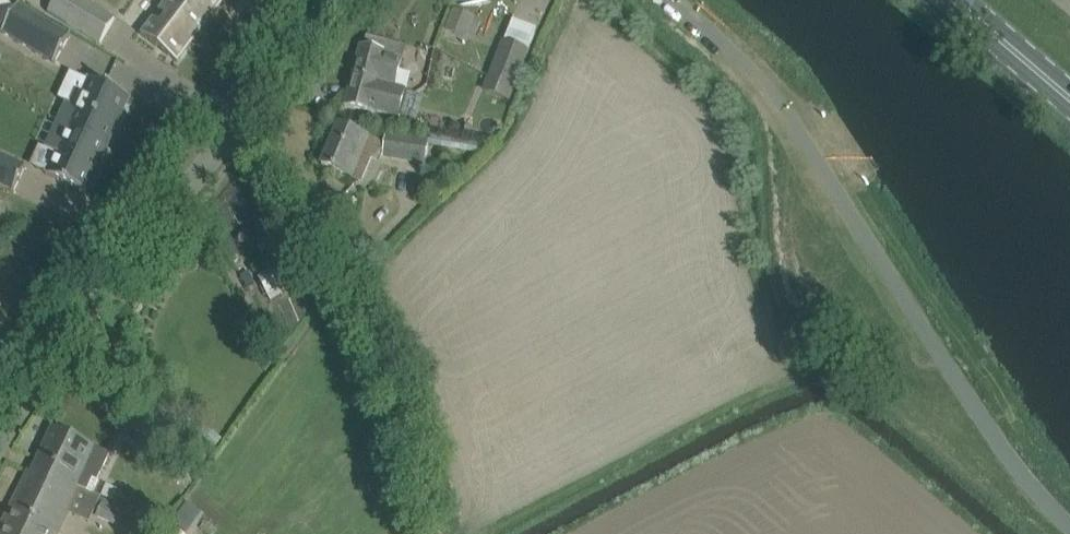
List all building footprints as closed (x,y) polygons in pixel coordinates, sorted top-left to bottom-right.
[(4,29),(2,31),(54,62),(70,35),(18,4),(16,7),(4,0),(0,0),(0,26),(4,29)] [(84,0),(55,0),(48,12),(100,43),(115,18),(84,0)] [(158,10),(166,15),(160,23),(152,17),(140,34),(178,62),(210,19),(185,0),(166,0),(158,10)] [(225,0),(185,0),(210,19),(225,0)] [(446,29),(464,36),(472,17),(454,9),(446,29)] [(504,41),(489,77),(514,87),(528,51),(529,49),(504,40),(504,41)] [(383,52),(381,52),(360,46),(352,76),(394,87),(401,57),(383,53),(383,52)] [(393,89),(394,87),(352,76),(345,105),(398,120),(401,107),(387,103),(391,88),(393,89)] [(109,145),(130,97),(89,78),(76,106),(66,102),(57,121),(109,145)] [(87,192),(109,145),(57,121),(45,148),(55,153),(46,174),(87,192)] [(339,124),(322,164),(359,180),(368,160),(369,157),(376,141),(359,133),(339,124)] [(384,144),(382,156),(425,162),(427,141),(385,134),(384,144)] [(26,166),(0,154),(0,186),(14,193),(26,166)] [(269,270),(259,275),(272,301),(283,295),(280,290),(307,275),(297,258),(271,272),(269,270)] [(98,447),(73,435),(53,426),(38,458),(72,473),(68,481),(92,492),(109,453),(98,447)] [(92,492),(68,481),(72,473),(38,458),(32,471),(29,469),(0,528),(0,533),(59,533),(69,512),(88,521),(101,497),(92,493),(92,492)]
